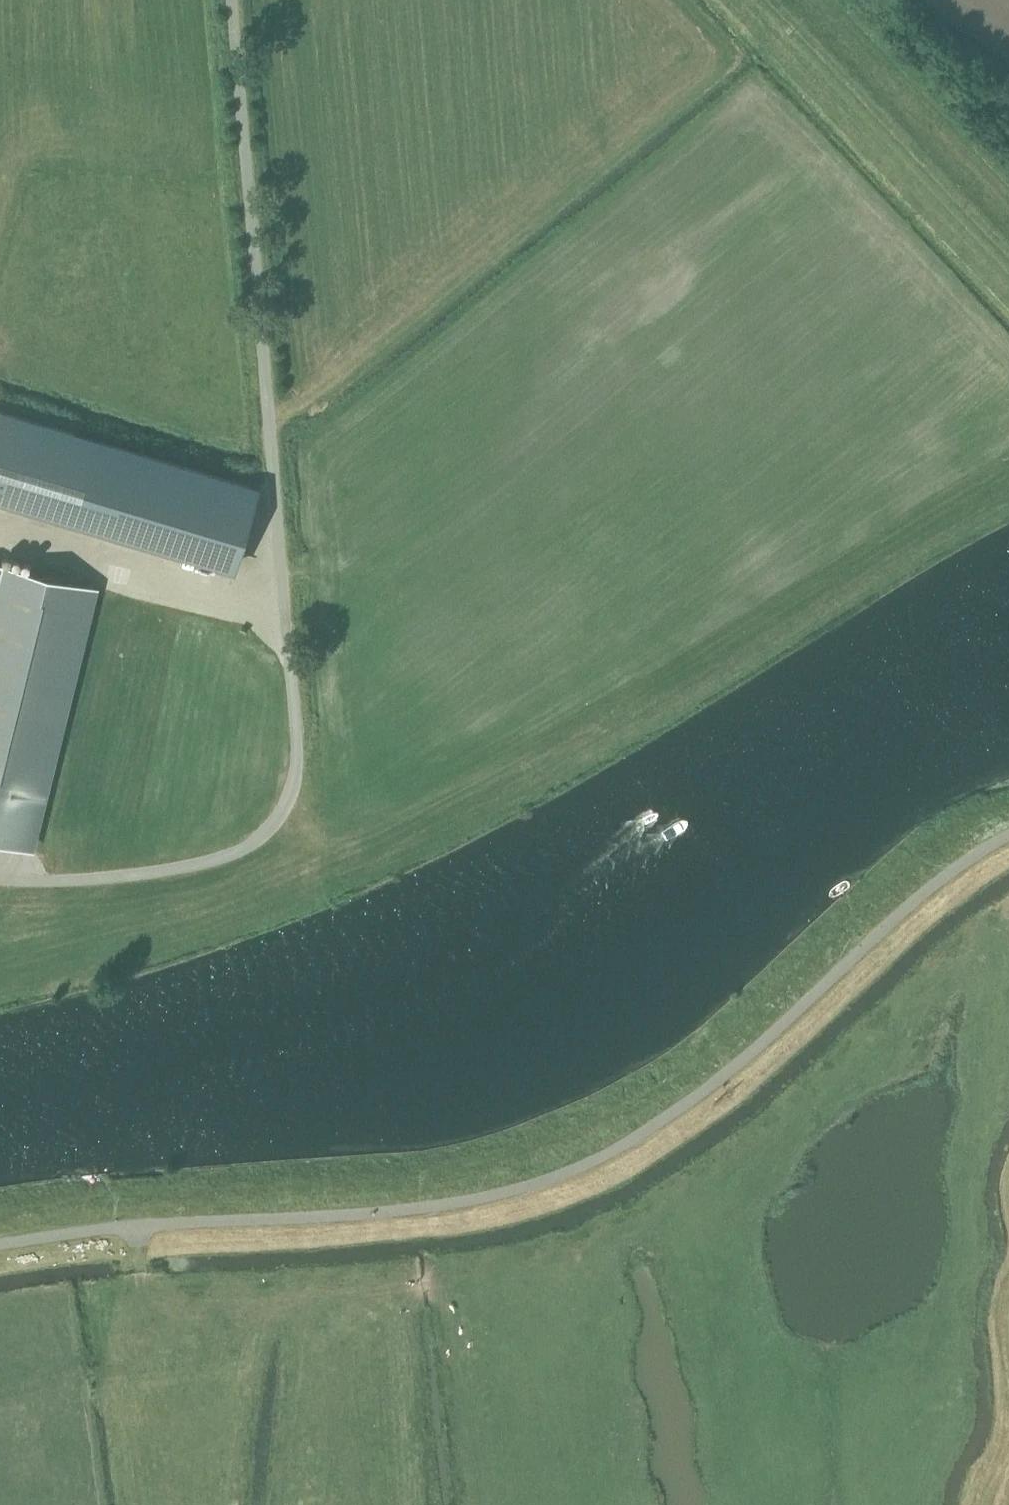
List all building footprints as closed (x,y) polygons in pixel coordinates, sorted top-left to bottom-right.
[(40,422),(0,410),(0,494),(17,499),(40,422)] [(211,473),(40,422),(17,499),(188,550),(211,473)] [(259,488),(211,473),(188,550),(236,564),(259,488)] [(93,588),(0,565),(0,841),(29,849),(93,588)]
